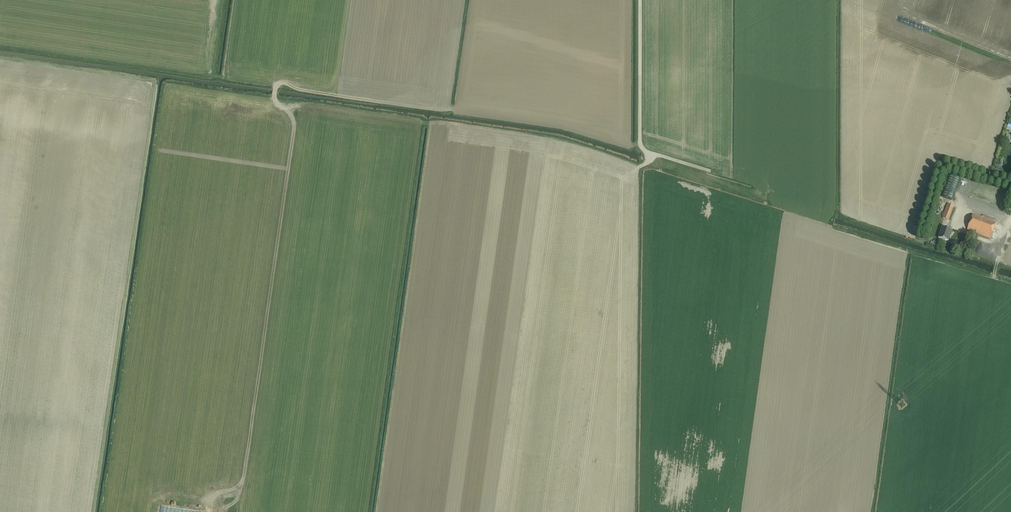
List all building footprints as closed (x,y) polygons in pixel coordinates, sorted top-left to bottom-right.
[(948,175),(941,197),(953,201),(961,179),(948,175)] [(949,220),(954,206),(947,204),(942,218),(949,220)] [(990,238),(995,223),(973,215),(967,230),(990,238)] [(948,241),(952,230),(942,227),(938,238),(948,241)]
